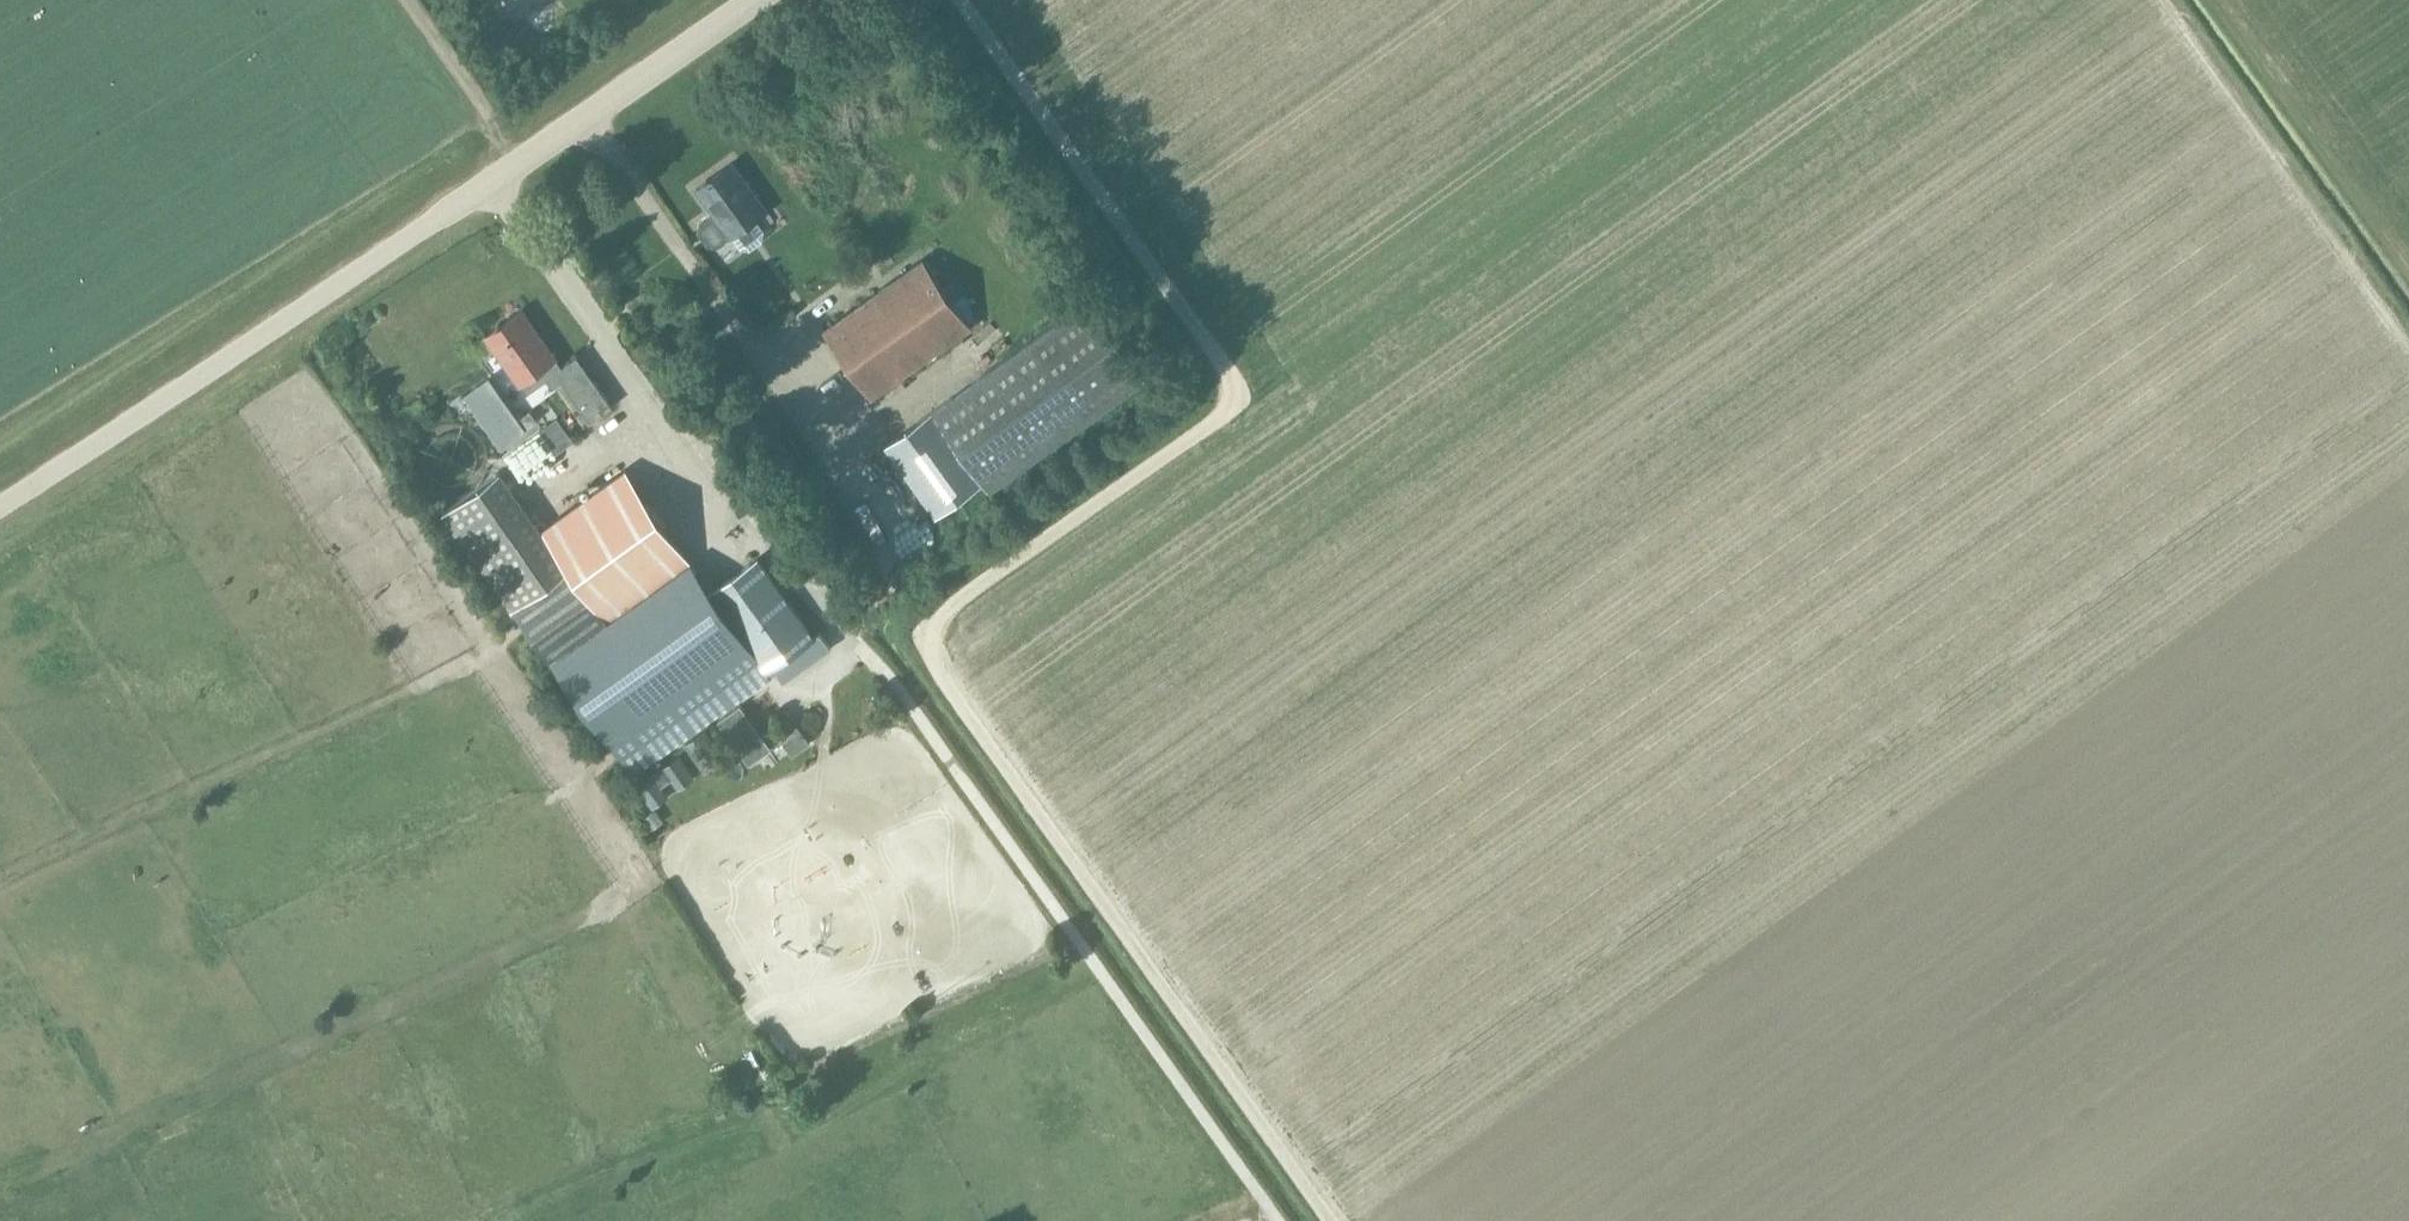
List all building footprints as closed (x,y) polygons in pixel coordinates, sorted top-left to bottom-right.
[(517,0),(496,0),(502,10),(517,0)] [(730,237),(766,211),(732,163),(696,189),(730,237)] [(872,397),(970,327),(922,261),(825,330),(872,397)] [(935,517),(982,483),(984,482),(989,490),(1144,377),(1088,299),(932,413),(885,447),(935,517)] [(486,336),(526,394),(562,368),(522,311),(486,336)] [(570,393),(590,420),(611,404),(591,377),(570,393)] [(571,567),(543,529),(499,468),(440,511),(511,610),(571,567)] [(690,561),(625,470),(543,529),(571,567),(609,620),(690,561)] [(814,635),(759,557),(712,591),(768,668),(814,635)] [(772,673),(768,668),(712,591),(690,561),(609,620),(555,660),(636,772),(772,673)] [(718,721),(749,763),(771,748),(740,705),(718,721)] [(711,750),(717,746),(706,730),(685,745),(703,770),(718,760),(711,750)] [(662,787),(671,780),(675,777),(681,785),(693,776),(679,757),(638,786),(652,806),(663,797),(658,790),(662,787)]
